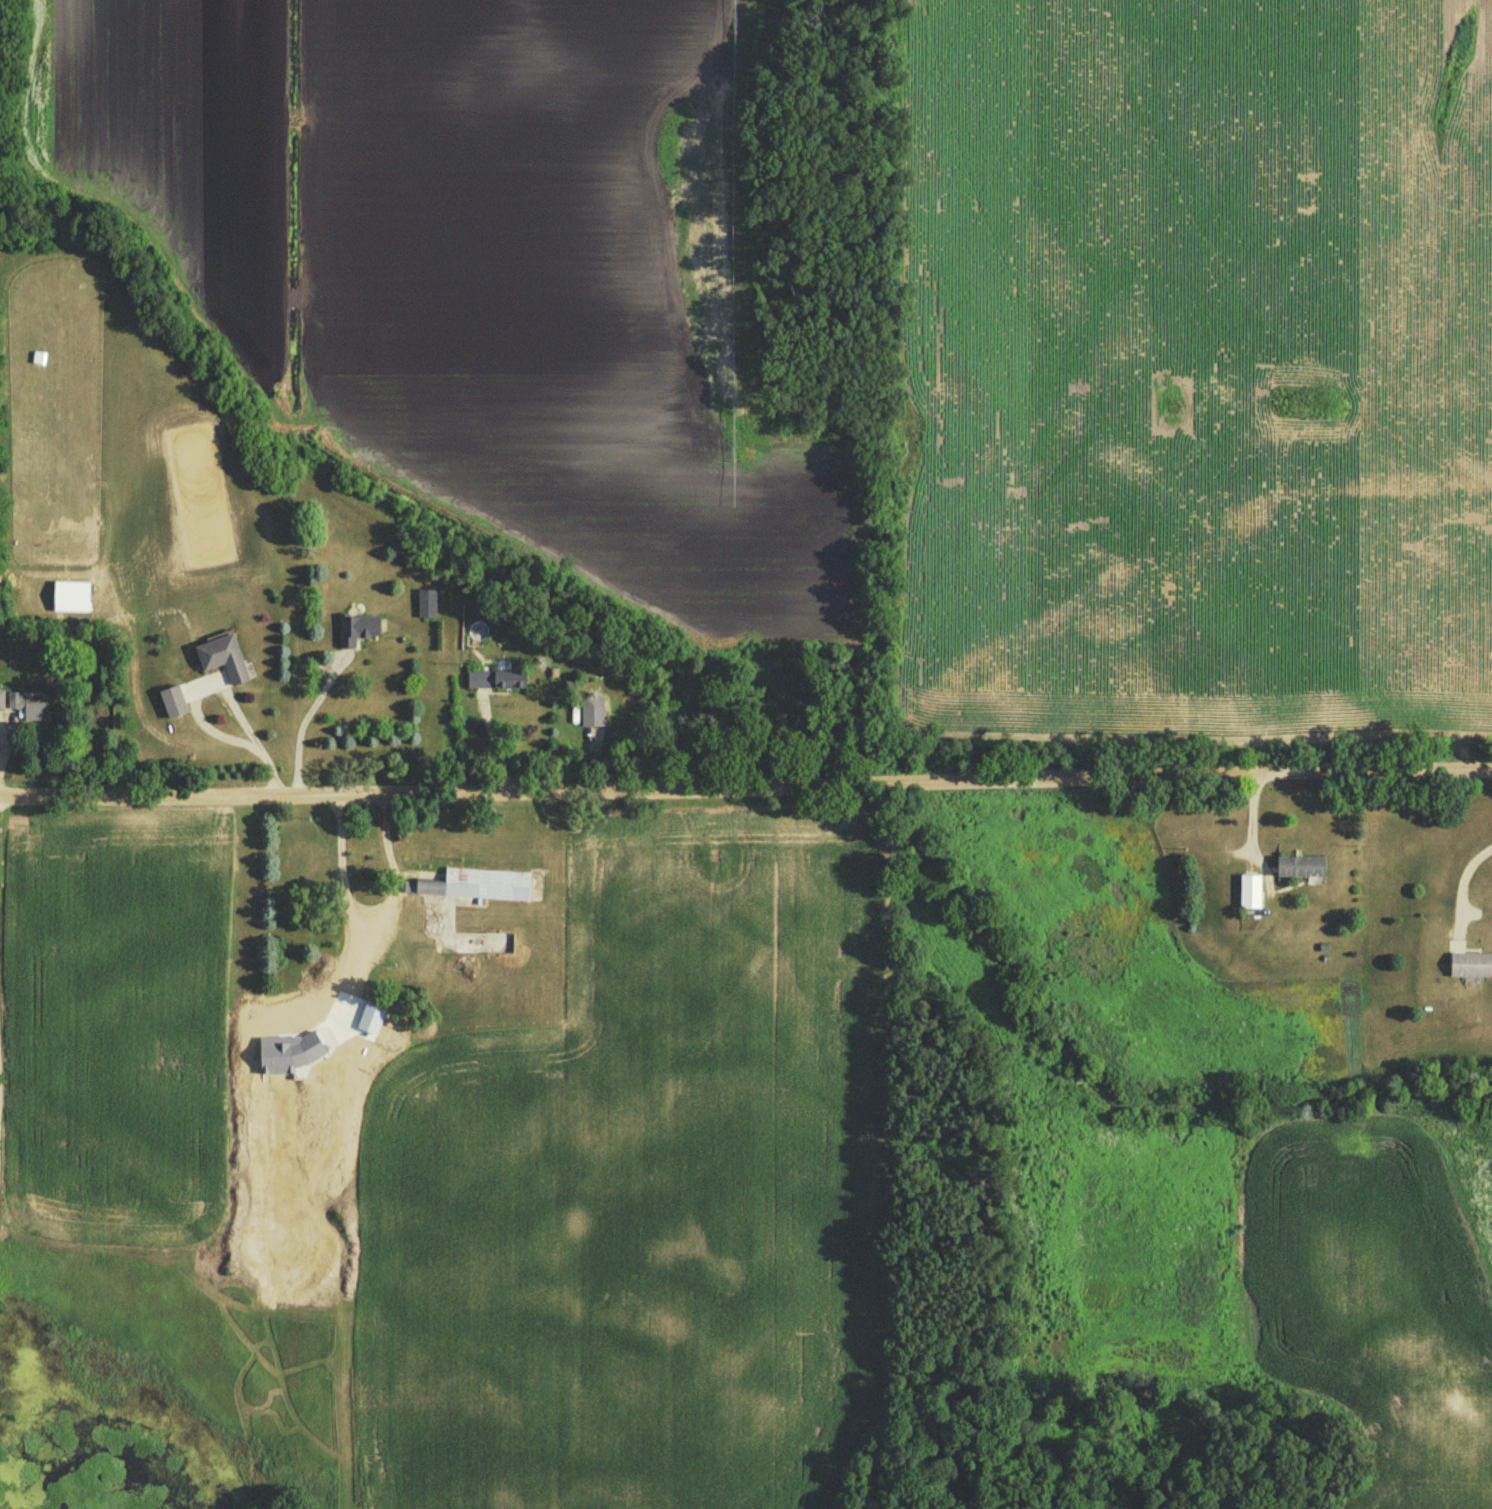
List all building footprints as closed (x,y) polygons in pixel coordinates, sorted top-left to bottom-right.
[(420,622),(441,622),(441,590),(420,590),(420,622)] [(384,620),(341,620),(341,653),(360,653),(360,641),(384,641),(384,620)] [(206,676),(228,669),(234,690),(252,685),(238,638),(198,650),(206,676)] [(470,693),(532,693),(532,675),(470,675),(470,693)] [(11,726),(50,726),(50,701),(11,701),(11,726)] [(582,731),(607,731),(607,702),(582,702),(582,731)] [(1329,861),(1278,861),(1278,882),(1329,882),(1329,861)] [(532,904),(533,876),(449,873),(449,885),(420,884),(419,899),(532,904)] [(1264,879),(1244,879),(1244,913),(1264,913),(1264,879)] [(1491,981),(1491,957),(1455,957),(1455,981),(1491,981)] [(357,979),(338,979),(338,1001),(357,1001),(357,979)]
